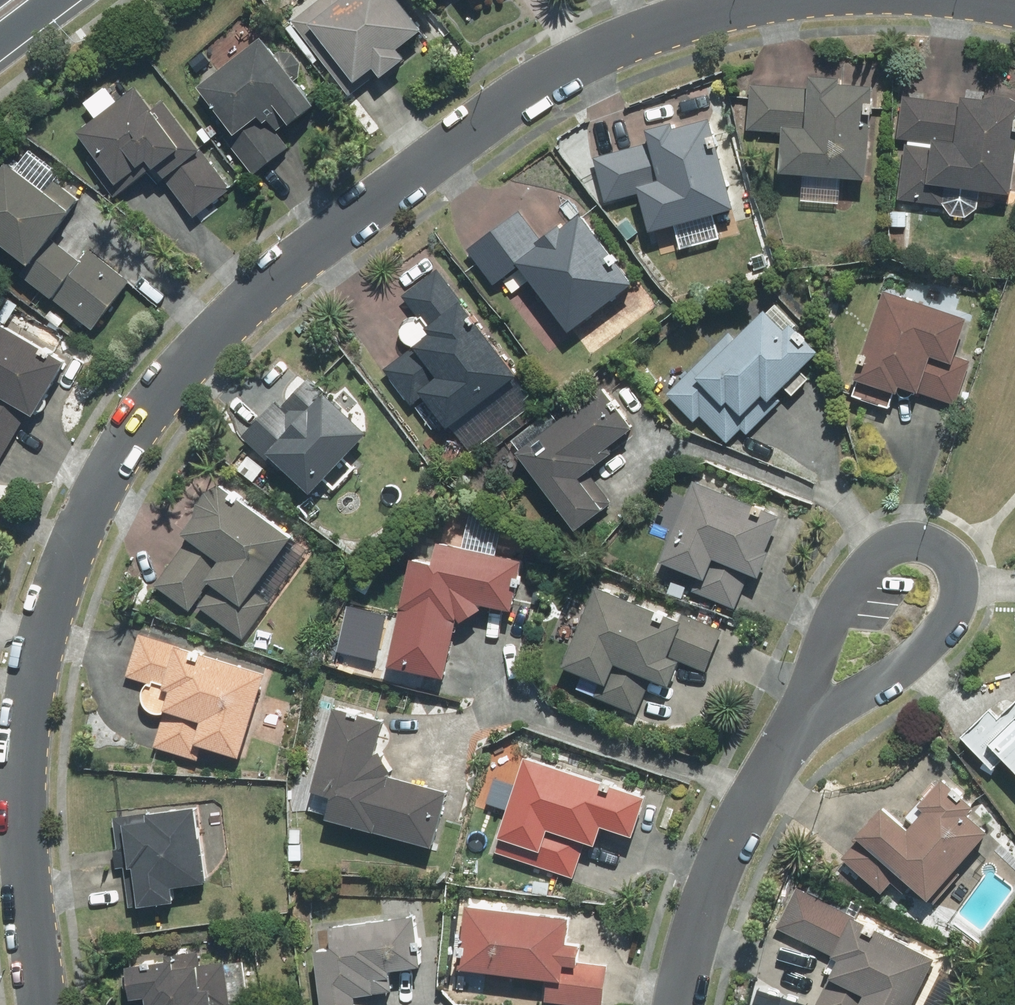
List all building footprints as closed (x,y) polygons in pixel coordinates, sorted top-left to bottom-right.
[(409,44),(432,25),(411,0),(312,0),(292,17),(306,35),(353,90),(382,66),(390,75),(417,53),(409,44)] [(297,118),(301,123),(328,100),(271,32),(208,84),(242,125),(228,137),(259,175),(294,145),(282,131),(297,118)] [(850,70),(818,68),(816,87),(754,82),(751,126),(791,129),(789,165),(875,171),(882,79),(850,77),(850,70)] [(122,196),(131,188),(148,173),(158,184),(166,177),(201,217),(237,186),(208,152),(211,149),(168,100),(161,106),(141,84),(84,134),(101,153),(91,161),(122,196)] [(985,204),(987,185),(1014,187),(1014,90),(968,86),(966,99),(909,94),(900,203),(946,206),(956,214),(971,215),(985,204)] [(659,140),(637,145),(599,155),(611,200),(649,190),(658,224),(742,202),(727,145),(723,146),(714,114),(682,122),(681,116),(655,122),(659,140)] [(35,254),(21,275),(100,328),(137,274),(64,225),(79,203),(12,157),(0,174),(0,230),(35,254)] [(586,206),(546,236),(522,205),(471,244),(498,280),(528,257),(581,325),(641,279),(586,206)] [(417,402),(430,392),(454,424),(522,373),(441,266),(406,293),(433,329),(388,364),(417,402)] [(929,387),(927,392),(960,403),(972,368),(957,363),(959,354),(975,314),(954,308),(955,303),(892,283),(857,390),(866,393),(866,394),(866,395),(866,396),(867,397),(867,398),(867,399),(868,400),(869,401),(869,402),(870,402),(871,403),(872,404),(873,404),(874,404),(874,405),(875,405),(876,405),(877,405),(878,405),(879,405),(880,405),(881,404),(882,404),(883,404),(883,403),(884,403),(885,402),(886,401),(886,400),(887,400),(894,402),(899,386),(901,387),(901,388),(902,389),(902,390),(903,391),(903,392),(904,392),(905,393),(906,394),(907,394),(908,395),(909,395),(910,395),(911,395),(912,395),(913,395),(914,395),(915,395),(916,395),(917,394),(918,393),(919,393),(919,392),(920,392),(921,391),(921,390),(922,389),(922,388),(923,387),(923,386),(923,385),(929,387)] [(10,325),(22,306),(0,292),(0,464),(34,411),(40,415),(72,363),(10,325)] [(785,404),(776,396),(788,385),(796,394),(816,375),(804,363),(821,347),(811,336),(816,331),(784,297),(779,301),(742,336),(735,329),(669,390),(698,421),(707,413),(730,438),(745,425),(753,434),(785,404)] [(285,470),(293,461),(320,485),(328,476),(339,486),(360,464),(349,454),(370,430),(375,425),(334,387),(329,393),(312,377),(287,405),(278,397),(245,433),(285,470)] [(610,379),(559,419),(552,410),(517,438),(524,447),(584,524),(618,498),(604,480),(599,484),(589,471),(621,445),(617,440),(642,420),(610,379)] [(756,566),(764,569),(788,509),(700,473),(667,554),(703,569),(696,586),(741,604),(756,566)] [(283,591),(264,577),(299,533),(226,476),(188,524),(201,534),(162,583),(194,609),(201,600),(248,637),(283,591)] [(447,536),(443,554),(421,549),(397,660),(453,672),(465,616),(497,598),(522,604),(532,554),(447,536)] [(688,659),(712,668),(727,627),(603,580),(571,666),(601,678),(596,692),(644,710),(657,675),(679,683),(688,659)] [(142,635),(132,675),(151,679),(150,680),(150,681),(149,682),(149,684),(148,685),(148,686),(148,687),(148,688),(148,690),(147,691),(148,692),(148,693),(148,694),(148,696),(149,697),(149,698),(149,699),(150,700),(151,701),(151,702),(152,703),(153,704),(154,705),(155,706),(155,707),(156,707),(157,708),(159,709),(160,709),(161,710),(162,710),(163,711),(164,711),(165,711),(167,711),(159,744),(204,756),(208,741),(251,751),(272,666),(142,635)] [(994,722),(985,713),(956,740),(988,774),(1005,757),(1014,767),(1014,702),(994,722)] [(309,791),(331,797),(326,815),(433,843),(447,790),(394,776),(377,748),(384,720),(331,706),(309,791)] [(496,849),(577,875),(590,835),(603,839),(610,819),(641,830),(654,790),(529,749),(496,849)] [(891,800),(864,831),(843,855),(883,889),(893,878),(909,892),(921,879),(936,893),(998,823),(943,775),(908,815),(891,800)] [(112,816),(120,867),(127,866),(133,905),(183,897),(180,880),(214,874),(203,802),(112,816)] [(942,953),(800,885),(780,927),(842,957),(819,1004),(917,1004),(942,953)] [(588,935),(575,933),(578,911),(474,899),(466,962),(554,972),(551,998),(606,1004),(611,961),(585,958),(588,935)] [(338,940),(321,942),(328,1004),(368,1004),(366,986),(398,982),(396,963),(429,959),(423,910),(336,920),(338,940)] [(152,993),(153,1004),(160,1004),(224,1004),(223,998),(231,997),(227,959),(204,961),(203,949),(131,957),(135,995),(152,993)]
